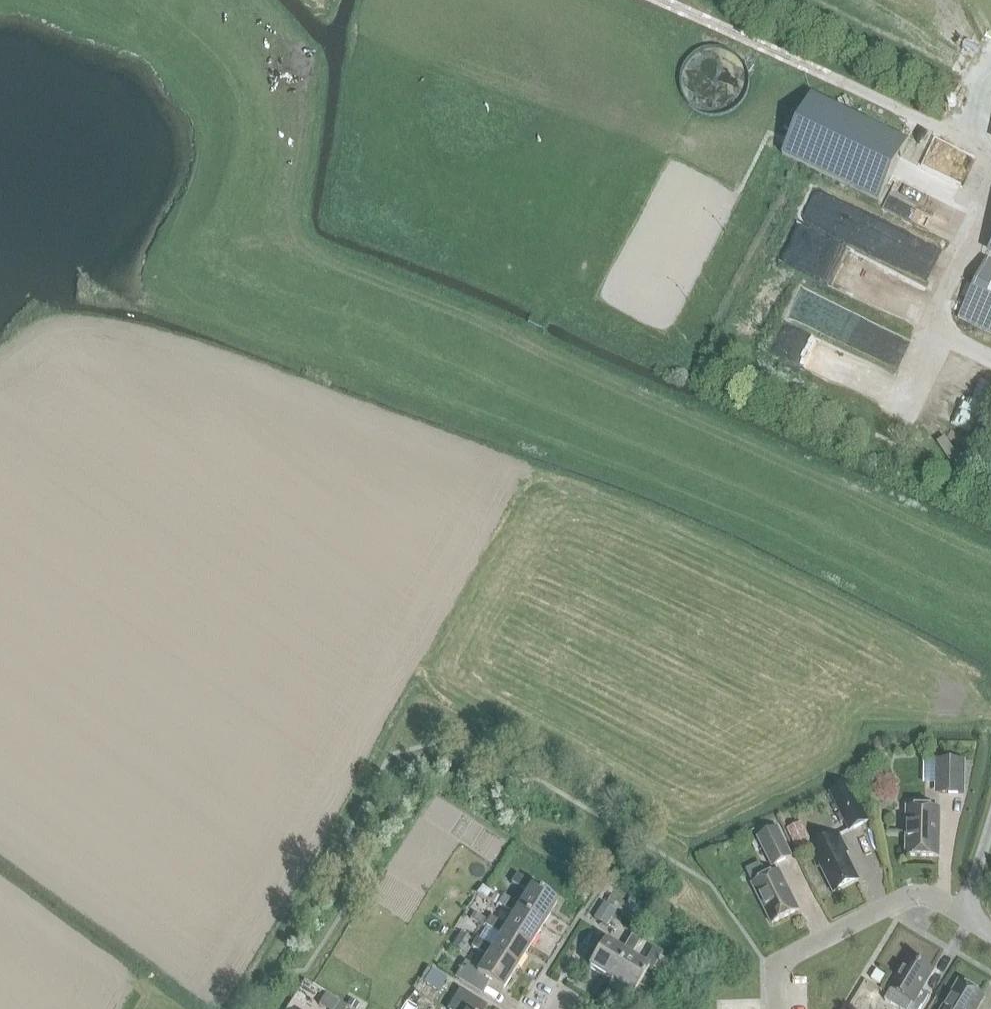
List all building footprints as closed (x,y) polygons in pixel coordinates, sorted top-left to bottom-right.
[(696,111),(705,115),(714,116),(722,115),(731,112),(738,106),(743,99),(747,91),(748,82),(747,73),(743,64),(738,57),(731,52),(722,48),(714,47),(705,48),(696,52),(689,57),(684,64),(680,73),(679,82),(680,91),(684,99),(689,106),(696,111)] [(879,201),(899,158),(908,141),(811,94),(781,154),(879,201)] [(891,194),(885,205),(916,221),(922,210),(891,194)] [(818,225),(837,233),(849,206),(830,198),(818,225)] [(985,331),(990,334),(990,263),(986,260),(958,318),(985,331)] [(934,796),(963,796),(964,761),(934,760),(934,796)] [(828,794),(847,833),(869,823),(849,784),(828,794)] [(905,856),(938,857),(939,809),(906,808),(905,856)] [(808,850),(813,848),(800,823),(785,830),(798,856),(808,850)] [(755,838),(770,869),(792,859),(777,828),(755,838)] [(813,848),(808,850),(817,867),(820,866),(833,893),(857,881),(844,854),(847,852),(838,835),(813,848)] [(798,911),(778,871),(751,885),(771,924),(798,911)] [(526,892),(518,905),(516,909),(542,925),(556,903),(530,887),(532,884),(516,874),(510,883),(526,892)] [(513,914),(505,926),(502,930),(529,946),(542,925),(516,909),(518,905),(502,895),(497,904),(513,914)] [(621,915),(640,922),(648,902),(630,895),(621,915)] [(625,905),(610,896),(605,904),(620,913),(625,905)] [(592,919),(605,927),(615,912),(602,904),(592,919)] [(491,948),(489,951),(515,968),(529,946),(502,930),(505,926),(489,917),(486,921),(473,913),(469,919),(483,928),(484,926),(499,935),(491,948)] [(461,934),(453,946),(460,951),(467,938),(461,934)] [(587,967),(609,981),(626,954),(629,957),(639,941),(630,936),(621,951),(604,941),(587,967)] [(489,951),(491,948),(476,938),(470,947),(486,957),(475,973),(465,967),(457,980),(480,994),(488,981),(502,990),(515,968),(489,951)] [(626,954),(609,981),(631,994),(647,969),(659,976),(668,962),(659,956),(660,954),(652,949),(642,964),(629,957),(626,954)] [(930,997),(919,991),(931,971),(909,958),(890,989),(912,1002),(908,1008),(923,1008),(930,997)] [(445,979),(431,970),(424,982),(438,991),(445,979)] [(870,979),(879,984),(884,976),(875,971),(870,979)] [(984,997),(958,982),(942,1008),(977,1008),(984,997)] [(485,1007),(459,991),(448,1008),(484,1008),(485,1007)] [(412,993),(403,1008),(405,1008),(419,1008),(424,1001),(412,993)]
